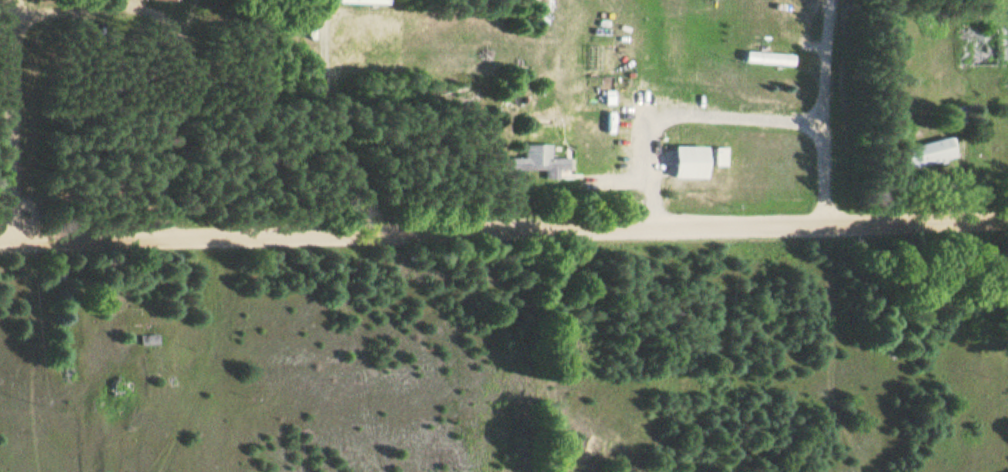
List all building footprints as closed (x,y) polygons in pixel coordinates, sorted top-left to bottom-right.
[(765,45),(755,45),(755,51),(747,51),(747,63),(793,63),(793,53),(765,53),(765,45)] [(905,168),(955,157),(951,137),(901,148),(905,168)] [(553,145),(527,144),(526,169),(548,169),(548,179),(560,179),(561,170),(570,170),(570,158),(553,157),(553,145)] [(707,146),(675,146),(675,178),(707,178),(707,146)] [(716,148),(716,165),(728,165),(728,148),(716,148)] [(54,267),(55,278),(64,277),(64,266),(54,267)] [(158,334),(140,334),(140,343),(158,343),(158,334)]
